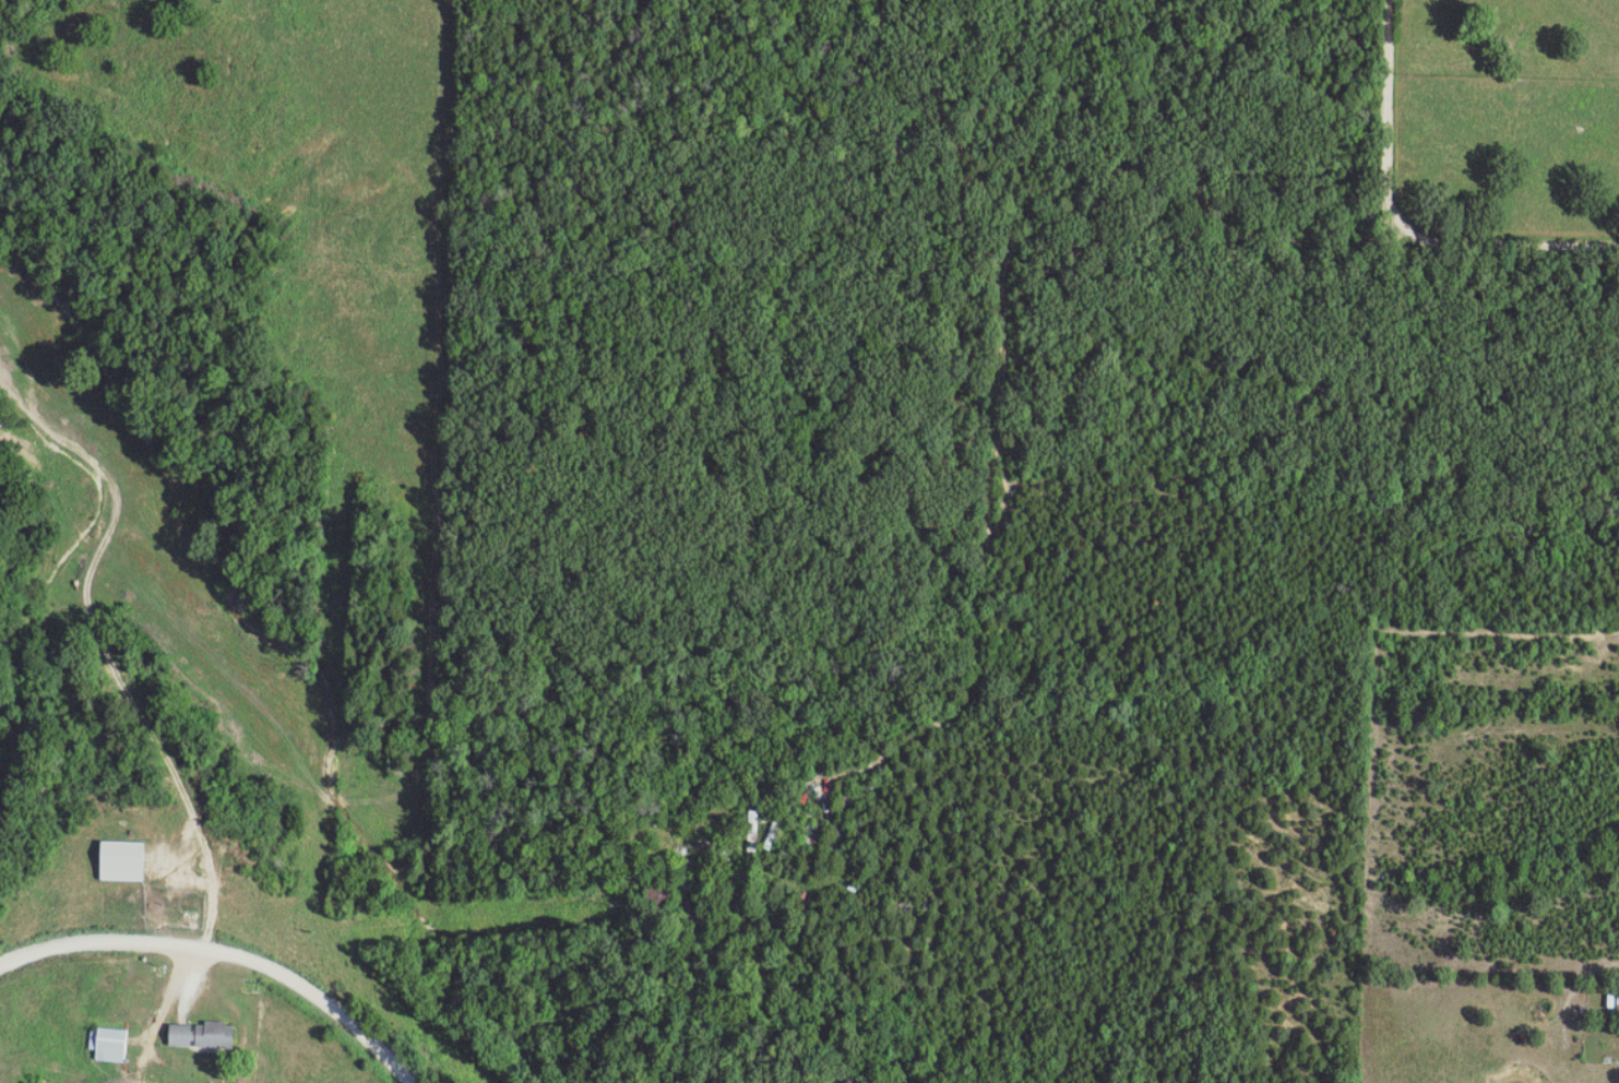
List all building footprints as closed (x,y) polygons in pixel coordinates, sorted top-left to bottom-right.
[(108,880),(153,881),(154,842),(109,841),(108,880)] [(1609,994),(1608,1008),(1618,1008),(1618,995),(1609,994)] [(173,1023),(172,1046),(241,1048),(242,1024),(173,1023)] [(134,1030),(96,1028),(95,1056),(134,1058),(134,1030)]
